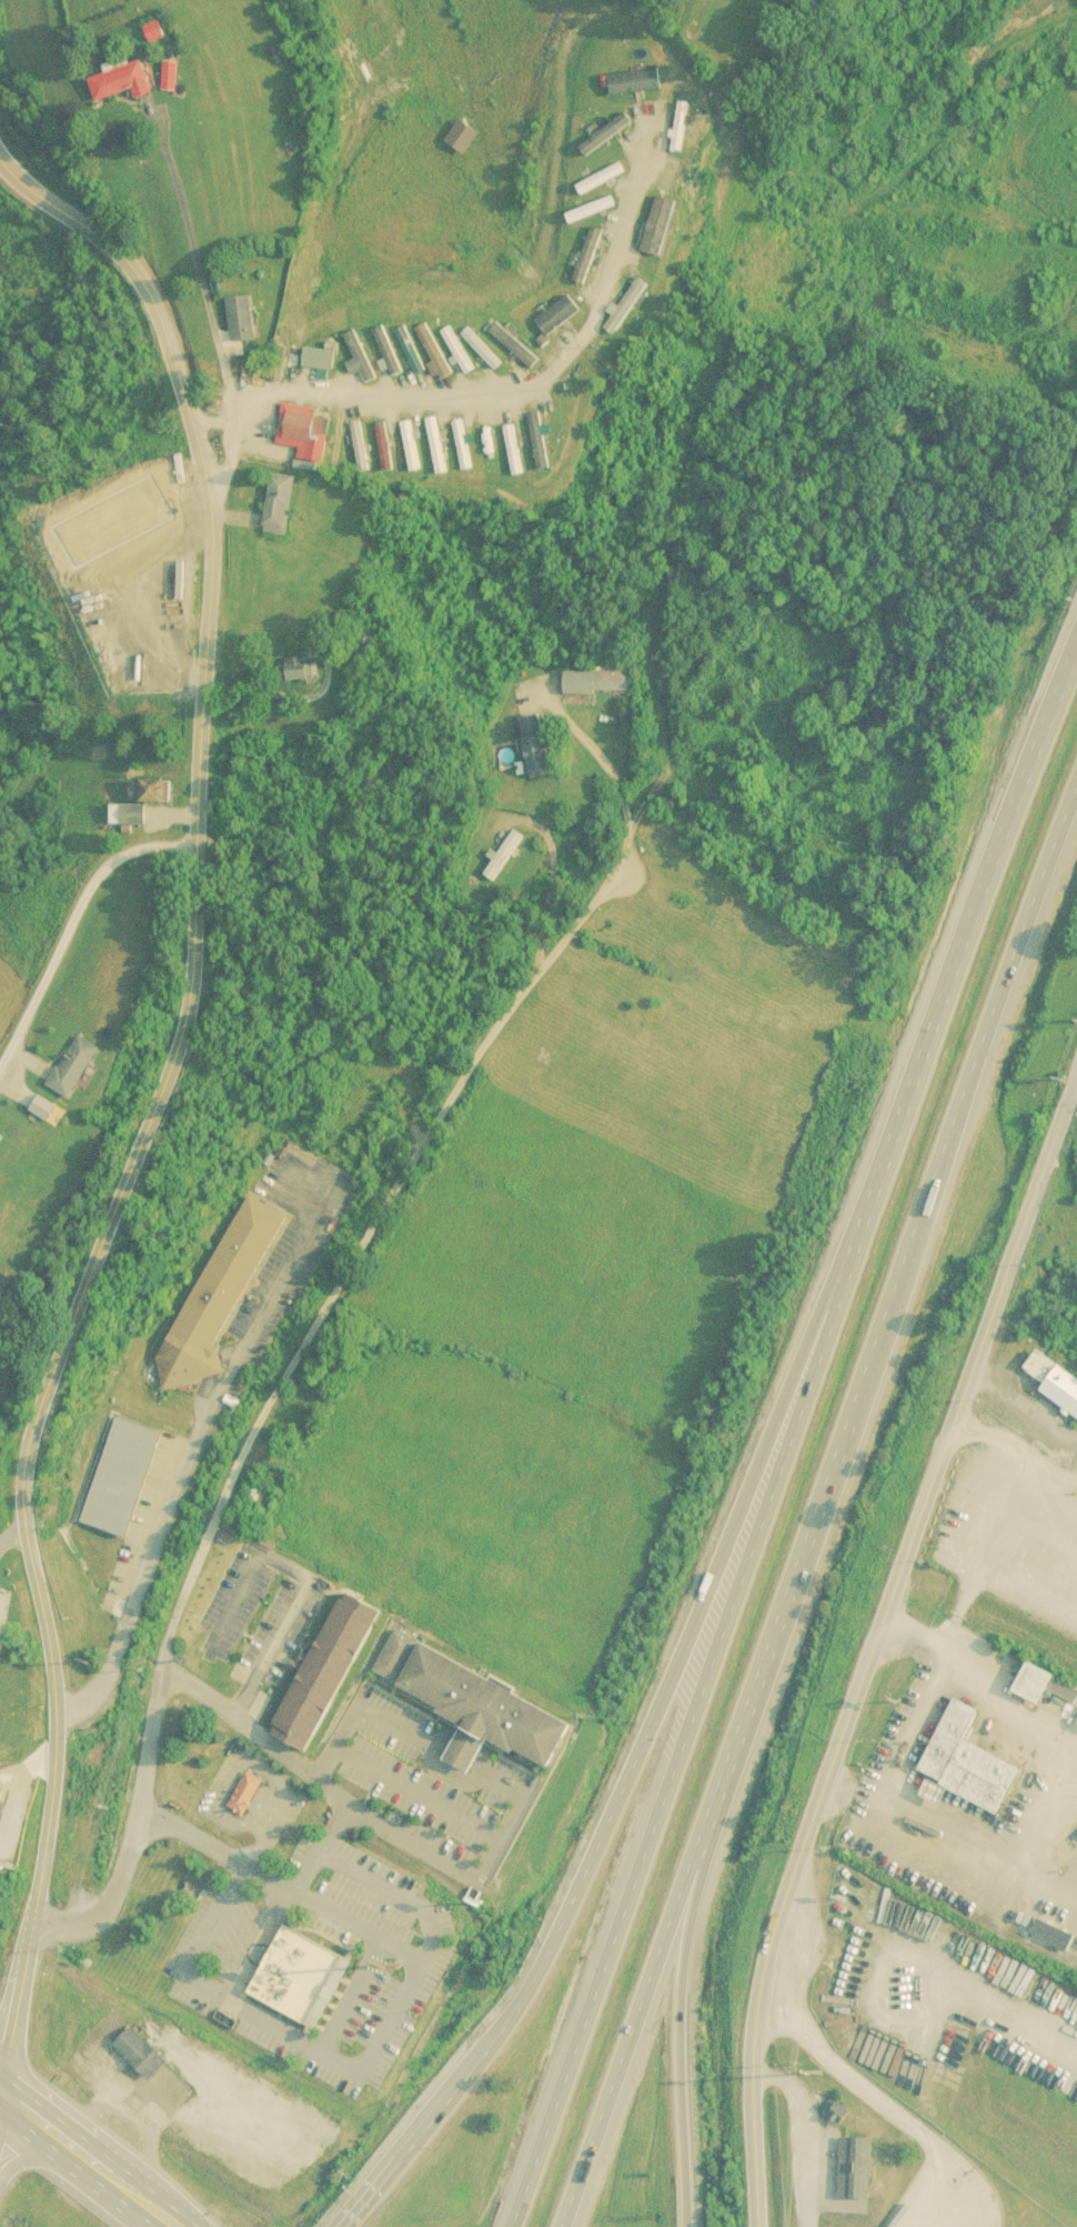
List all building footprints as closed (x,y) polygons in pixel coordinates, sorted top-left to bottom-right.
[(165,36),(159,21),(144,26),(150,41),(165,36)] [(132,90),(134,99),(152,94),(142,61),(89,77),(96,101),(132,90)] [(660,89),(657,67),(607,74),(610,95),(660,89)] [(687,102),(676,101),(672,151),(683,152),(687,102)] [(578,145),(585,155),(631,123),(625,113),(578,145)] [(480,133),(460,118),(444,140),(463,154),(480,133)] [(575,185),(580,194),(625,172),(620,162),(575,185)] [(677,201),(656,196),(641,251),(662,257),(677,201)] [(586,284),(601,230),(589,227),(574,280),(586,284)] [(606,325),(618,333),(649,285),(637,277),(606,325)] [(581,310),(568,294),(535,322),(547,338),(581,310)] [(231,342),(255,340),(251,296),(227,298),(231,342)] [(452,374),(427,323),(416,328),(441,380),(452,374)] [(489,330),(530,370),(538,362),(496,323),(489,330)] [(402,372),(383,325),(372,330),(391,376),(402,372)] [(425,371),(405,325),(395,330),(416,375),(425,371)] [(441,331),(465,375),(474,370),(449,326),(441,331)] [(501,364),(468,328),(460,335),(494,371),(501,364)] [(376,379),(354,329),(343,334),(354,359),(346,363),(351,374),(359,371),(365,384),(376,379)] [(317,347),(302,347),(302,369),(334,369),(334,343),(317,343),(317,347)] [(284,438),(324,444),(328,412),(288,406),(284,438)] [(542,413),(530,415),(537,471),(549,469),(542,413)] [(425,419),(436,475),(447,473),(436,417),(425,419)] [(463,420),(452,422),(461,471),(472,468),(463,420)] [(348,424),(358,472),(369,470),(359,421),(348,424)] [(409,472),(420,470),(411,421),(400,422),(409,472)] [(376,423),(382,472),(393,471),(387,422),(376,423)] [(524,473),(513,425),(502,427),(513,476),(524,473)] [(483,428),(484,456),(493,455),(492,428),(483,428)] [(293,476),(268,474),(265,534),(290,535),(293,476)] [(318,662),(307,662),(307,656),(284,656),(284,679),(318,679),(318,662)] [(594,691),(631,691),(631,667),(594,667),(594,691)] [(556,771),(540,710),(516,717),(532,777),(556,771)] [(136,800),(169,800),(169,779),(136,779),(136,800)] [(145,804),(109,804),(109,823),(145,823),(145,804)] [(481,873),(492,880),(523,835),(512,828),(481,873)] [(46,1086),(69,1098),(98,1046),(75,1033),(46,1086)] [(217,1347),(287,1214),(245,1193),(156,1364),(161,1387),(222,1375),(217,1351),(218,1349),(217,1347)] [(1038,1392),(1076,1417),(1076,1377),(1034,1350),(1023,1368),(1044,1382),(1038,1392)] [(160,1431),(111,1417),(81,1523),(130,1537),(160,1431)] [(349,1592),(382,1611),(306,1753),(272,1733),(276,1725),(272,1723),(341,1599),(349,1592)] [(395,1627),(573,1724),(551,1768),(491,1739),(485,1749),(471,1773),(442,1758),(456,1734),(463,1724),(437,1712),(441,1707),(371,1669),(395,1627)] [(1000,1812),(1021,1766),(965,1741),(979,1709),(952,1697),(917,1775),(1000,1812)] [(244,1770),(263,1780),(253,1797),(243,1815),(225,1805),(244,1770)] [(283,1924),(348,1960),(339,1978),(314,2027),(249,1990),(283,1924)] [(166,2062),(131,2027),(113,2045),(148,2080),(166,2062)] [(818,2112),(837,2128),(850,2113),(831,2096),(818,2112)] [(839,2199),(869,2199),(869,2138),(839,2138),(839,2199)]
